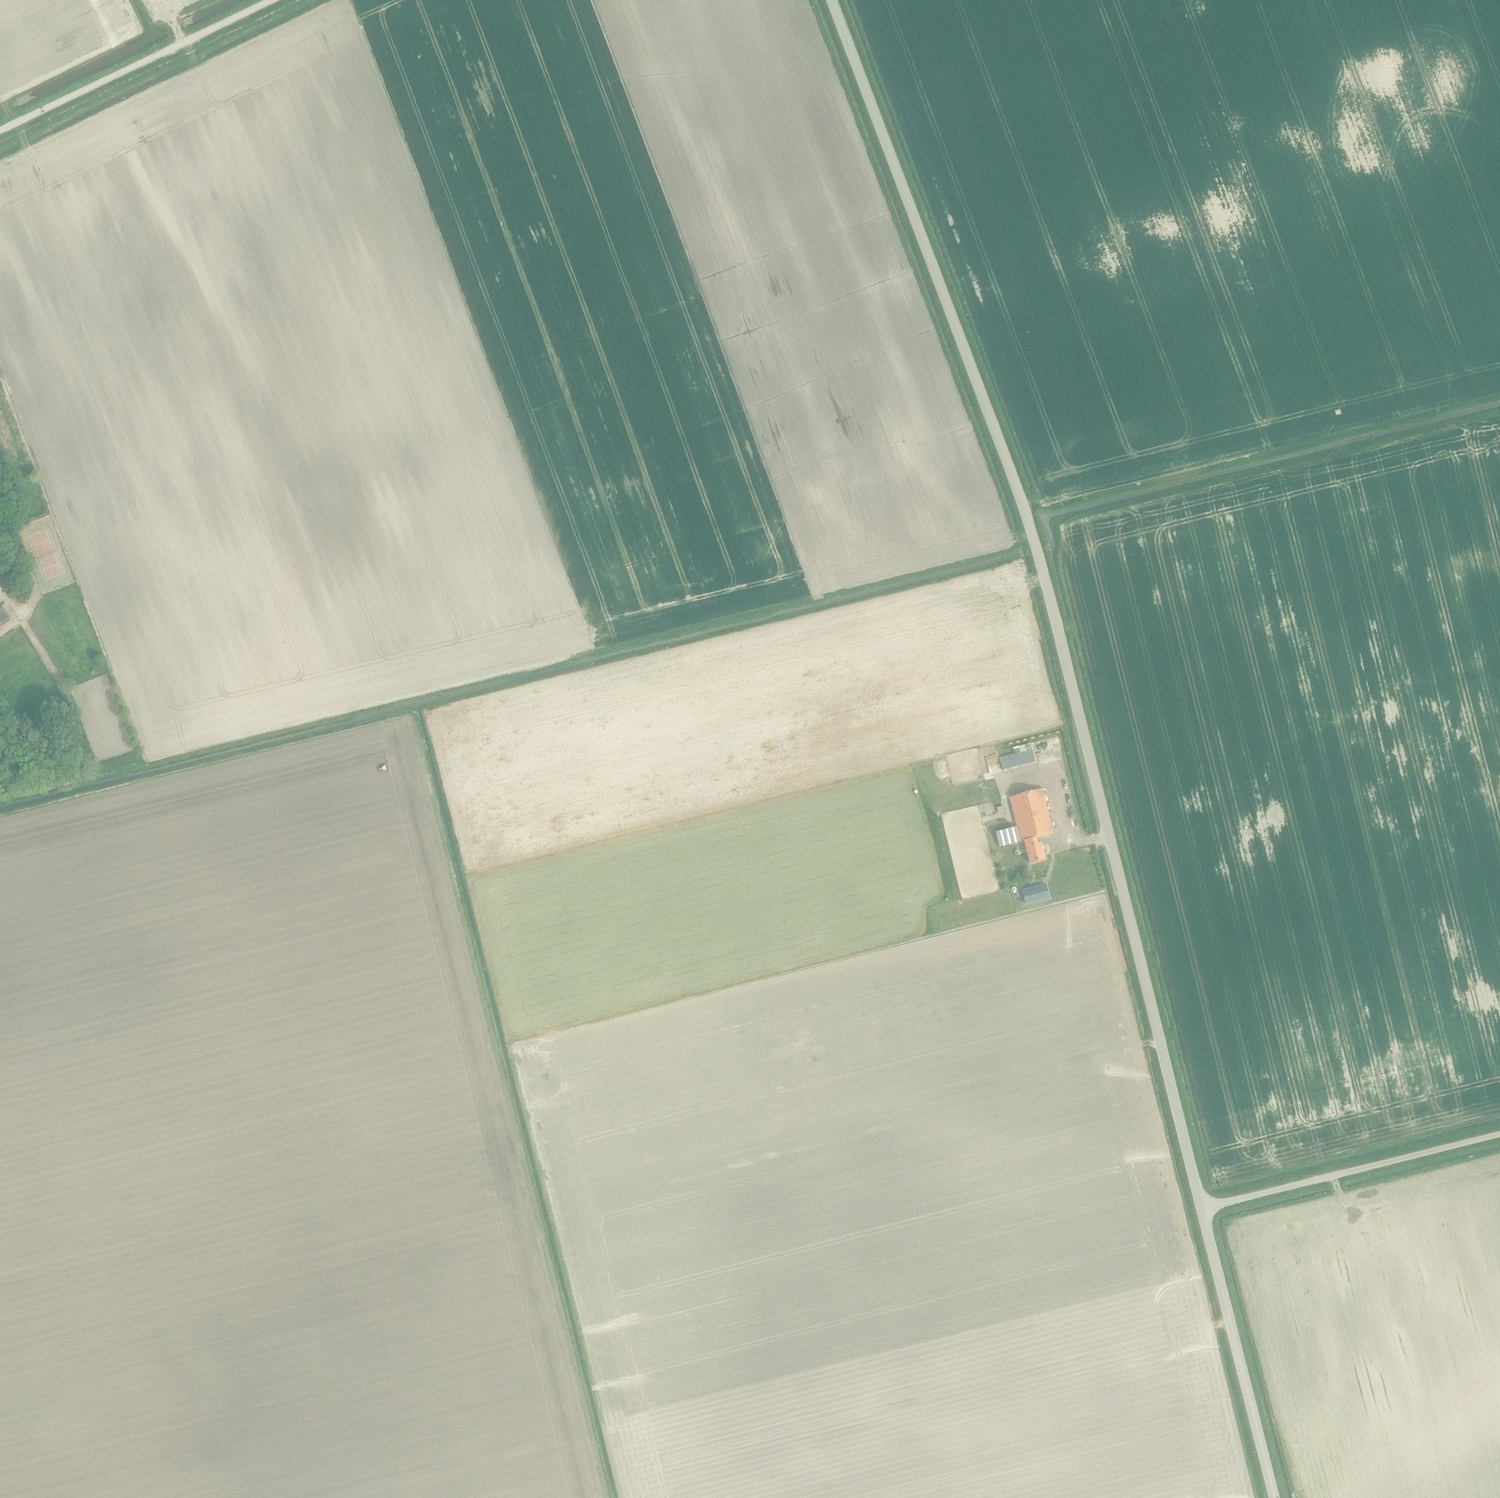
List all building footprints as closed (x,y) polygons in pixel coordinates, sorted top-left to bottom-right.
[(8,597),(17,591),(13,585),(7,577),(0,582),(0,586),(7,595),(8,597)] [(11,619),(1,606),(0,607),(0,627),(11,619)] [(1000,760),(1003,770),(1035,761),(1032,751),(1000,760)] [(1042,843),(1037,844),(1036,838),(1054,833),(1042,789),(1010,797),(1017,825),(996,830),(1000,846),(1021,840),(1022,842),(1025,841),(1031,863),(1046,859),(1042,843)] [(1045,884),(1022,890),(1025,904),(1049,898),(1045,884)]
